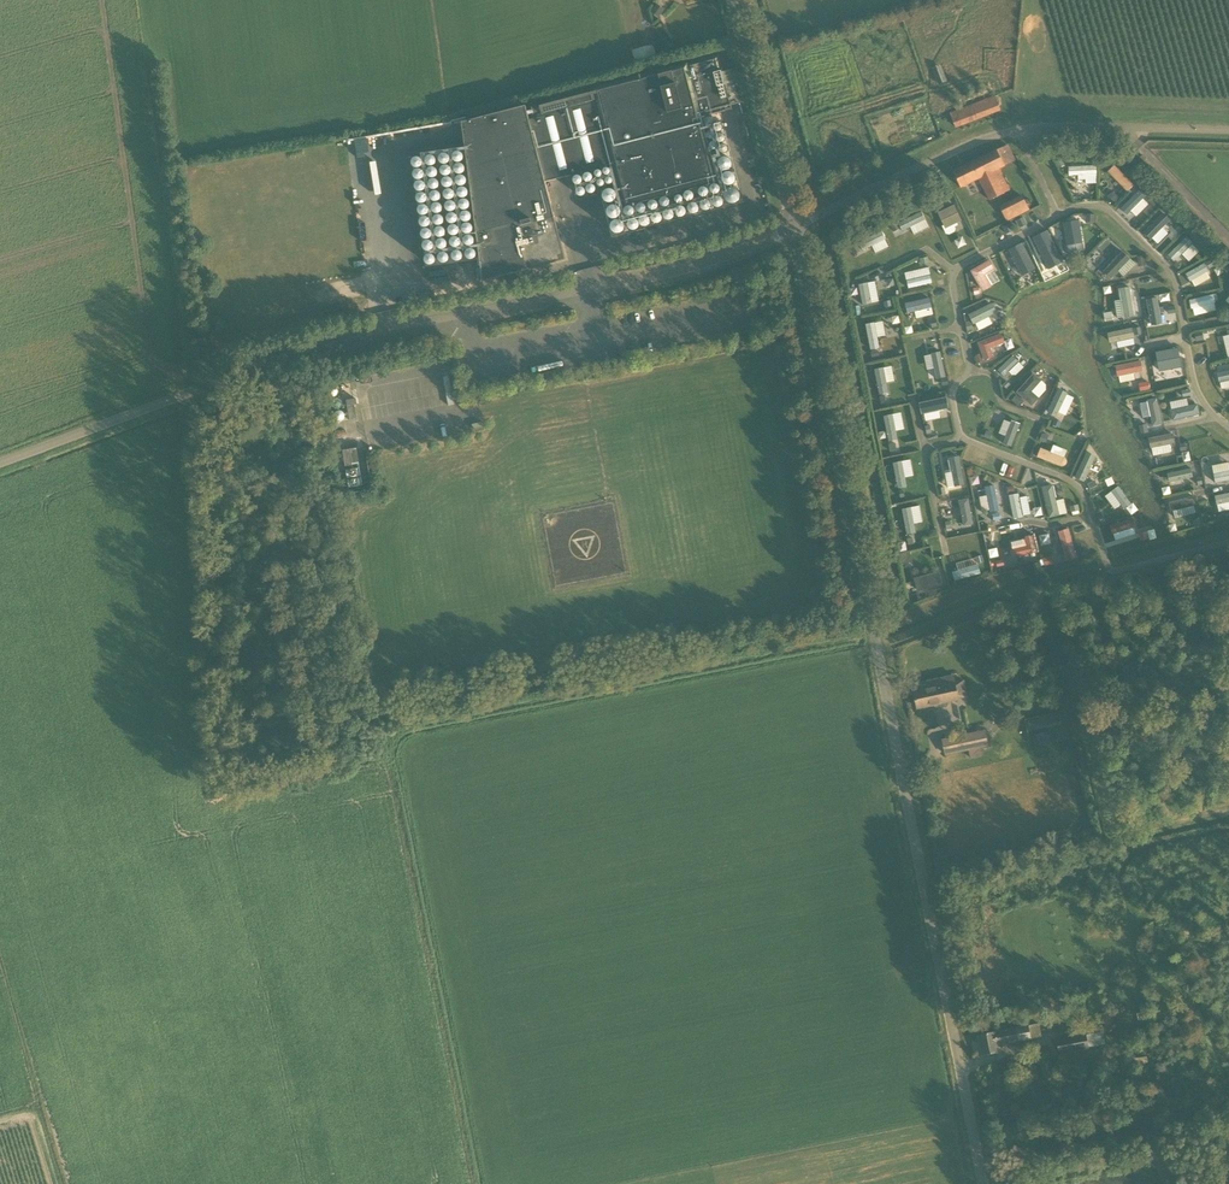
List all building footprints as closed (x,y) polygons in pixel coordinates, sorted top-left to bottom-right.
[(633,61),(654,55),(651,43),(630,49),(633,61)] [(463,122),(484,281),(565,258),(545,182),(613,164),(624,207),(719,182),(702,117),(732,109),(730,104),(739,101),(731,70),(722,72),(721,70),(719,71),(716,59),(690,66),(689,63),(593,88),(594,92),(532,108),(535,119),(530,120),(526,106),(463,122)] [(944,72),(935,75),(938,84),(947,81),(944,72)] [(957,128),(1002,111),(995,95),(950,113),(957,128)] [(1010,189),(1000,169),(1016,162),(1008,145),(953,171),(961,187),(979,178),(990,199),(1010,189)] [(395,159),(397,180),(414,178),(412,157),(395,159)] [(1067,183),(1096,182),(1095,164),(1067,165),(1067,183)] [(1117,193),(1123,187),(1126,191),(1133,184),(1114,164),(1106,172),(1110,176),(1105,180),(1117,193)] [(1147,204),(1141,198),(1145,194),(1138,187),(1118,209),(1132,221),(1147,204)] [(1007,221),(1030,210),(1022,194),(999,206),(1007,221)] [(955,205),(939,213),(945,225),(947,228),(957,223),(962,220),(955,205)] [(1155,244),(1171,227),(1176,232),(1180,228),(1161,210),(1141,231),(1155,244)] [(910,231),(911,233),(928,227),(922,212),(890,223),(894,236),(910,231)] [(1016,221),(1019,227),(1027,224),(1024,217),(1016,221)] [(1082,240),(1079,240),(1078,220),(1062,221),(1063,251),(1082,250),(1082,240)] [(1012,230),(1009,223),(1002,226),(1006,233),(1012,230)] [(882,229),(857,240),(861,251),(886,239),(882,229)] [(1030,237),(1045,268),(1061,260),(1046,229),(1030,237)] [(1185,236),(1164,255),(1170,262),(1180,254),(1187,262),(1199,251),(1185,236)] [(1006,248),(1019,275),(1034,268),(1021,241),(1006,248)] [(1108,278),(1116,270),(1122,276),(1134,263),(1120,250),(1100,271),(1108,278)] [(1146,266),(1145,256),(1137,257),(1138,267),(1146,266)] [(980,292),(991,286),(984,274),(993,268),(988,258),(967,270),(980,292)] [(1185,271),(1191,287),(1209,280),(1203,264),(1185,271)] [(907,290),(932,283),(927,265),(902,273),(907,290)] [(858,283),(860,304),(877,302),(874,281),(858,283)] [(1131,286),(1117,287),(1117,299),(1113,299),(1113,320),(1132,319),(1131,286)] [(1143,301),(1170,295),(1168,286),(1141,291),(1143,301)] [(1213,301),(1218,300),(1216,293),(1188,298),(1191,315),(1215,310),(1213,301)] [(1160,297),(1161,305),(1171,304),(1171,296),(1160,297)] [(905,314),(913,312),(914,318),(932,314),(929,297),(903,302),(905,314)] [(991,325),(988,316),(995,313),(991,303),(967,311),(974,331),(991,325)] [(1172,317),(1145,323),(1147,333),(1174,327),(1172,317)] [(876,329),(884,328),(883,320),(864,323),(868,349),(879,348),(876,329)] [(1115,347),(1133,345),(1131,328),(1104,331),(1106,342),(1115,341),(1115,347)] [(1196,340),(1204,339),(1203,331),(1195,332),(1196,340)] [(981,359),(992,356),(990,346),(1002,343),(1000,333),(976,339),(981,359)] [(1226,359),(1228,358),(1228,333),(1221,335),(1226,359)] [(1131,346),(1132,353),(1139,352),(1138,345),(1131,346)] [(1150,358),(1152,367),(1180,361),(1178,352),(1150,358)] [(995,369),(1005,380),(1022,366),(1013,354),(995,369)] [(1115,382),(1132,380),(1131,371),(1141,370),(1140,361),(1113,363),(1115,382)] [(889,392),(887,381),(894,380),(891,365),(873,368),(878,394),(889,392)] [(1215,374),(1219,390),(1228,387),(1228,370),(1215,374)] [(1142,383),(1143,391),(1151,389),(1149,382),(1142,383)] [(1057,388),(1046,410),(1061,418),(1073,397),(1057,388)] [(1011,399),(1019,406),(1024,400),(1017,393),(1011,399)] [(1157,398),(1137,401),(1140,417),(1147,416),(1148,425),(1161,423),(1157,398)] [(1196,403),(1186,404),(1185,398),(1168,400),(1170,419),(1198,415),(1196,403)] [(354,405),(347,406),(349,419),(356,418),(354,405)] [(928,418),(929,425),(947,422),(944,405),(922,409),(924,419),(928,418)] [(896,430),(904,428),(899,411),(881,416),(888,441),(898,438),(896,430)] [(1012,447),(1020,424),(1002,418),(996,432),(1002,435),(999,443),(1012,447)] [(1062,422),(1055,420),(1054,422),(1053,422),(1051,425),(1052,426),(1059,429),(1062,422)] [(950,431),(948,422),(940,424),(942,433),(950,431)] [(1149,432),(1147,424),(1139,426),(1141,434),(1149,432)] [(1168,443),(1173,442),(1171,433),(1146,437),(1149,455),(1169,452),(1168,443)] [(1050,444),(1048,451),(1037,447),(1034,456),(1061,466),(1067,450),(1050,444)] [(342,450),(345,467),(351,465),(351,463),(358,462),(356,448),(342,450)] [(1084,451),(1072,477),(1082,482),(1085,475),(1092,478),(1099,464),(1091,461),(1094,455),(1084,451)] [(1180,452),(1181,462),(1188,461),(1187,451),(1180,452)] [(945,487),(963,484),(959,455),(946,457),(948,471),(943,472),(945,487)] [(907,485),(905,477),(913,475),(908,458),(890,463),(897,488),(907,485)] [(1228,470),(1226,461),(1209,465),(1213,483),(1228,479),(1228,470)] [(1191,462),(1156,468),(1160,494),(1168,493),(1166,482),(1194,477),(1191,462)] [(984,495),(978,496),(979,512),(998,510),(995,484),(983,485),(984,495)] [(1038,487),(1047,518),(1066,512),(1062,498),(1055,499),(1050,484),(1038,487)] [(1118,485),(1103,495),(1114,512),(1129,501),(1118,485)] [(1191,490),(1167,496),(1172,518),(1197,512),(1191,490)] [(1216,512),(1228,509),(1228,491),(1212,495),(1216,512)] [(1008,517),(1019,517),(1020,493),(1009,493),(1008,517)] [(970,498),(950,499),(951,513),(956,512),(957,526),(971,525),(970,498)] [(916,532),(913,523),(921,521),(917,504),(900,508),(906,534),(916,532)] [(1202,524),(1199,517),(1192,520),(1195,527),(1202,524)] [(1130,518),(1107,524),(1111,540),(1134,534),(1130,518)] [(1067,560),(1076,557),(1068,528),(1059,531),(1067,560)] [(1148,537),(1146,530),(1139,532),(1140,539),(1148,537)] [(1037,535),(1040,545),(1050,543),(1047,533),(1037,535)] [(1007,549),(1009,558),(1035,552),(1030,534),(1013,538),(1015,547),(1007,549)] [(957,547),(964,573),(974,570),(967,544),(957,547)] [(908,553),(900,554),(902,562),(910,561),(908,553)] [(1052,556),(1043,558),(1045,565),(1053,563),(1052,556)] [(937,570),(912,577),(916,591),(941,584),(937,570)] [(959,699),(954,675),(926,681),(927,688),(914,691),(918,708),(959,699)] [(1058,715),(1030,717),(1030,726),(1059,725),(1058,715)] [(946,754),(958,752),(969,749),(971,759),(983,756),(981,746),(988,745),(985,730),(942,739),(946,754)] [(1036,744),(1052,740),(1051,733),(1034,736),(1036,744)] [(982,1055),(1000,1052),(999,1044),(1031,1038),(1029,1024),(978,1034),(982,1055)] [(1058,1053),(1088,1047),(1085,1031),(1055,1037),(1058,1053)] [(1104,1031),(1087,1032),(1089,1045),(1105,1043),(1104,1031)] [(1028,1080),(1037,1078),(1033,1059),(1024,1061),(1028,1080)] [(1020,1106),(1011,1110),(1015,1117),(1023,1112),(1020,1106)]
